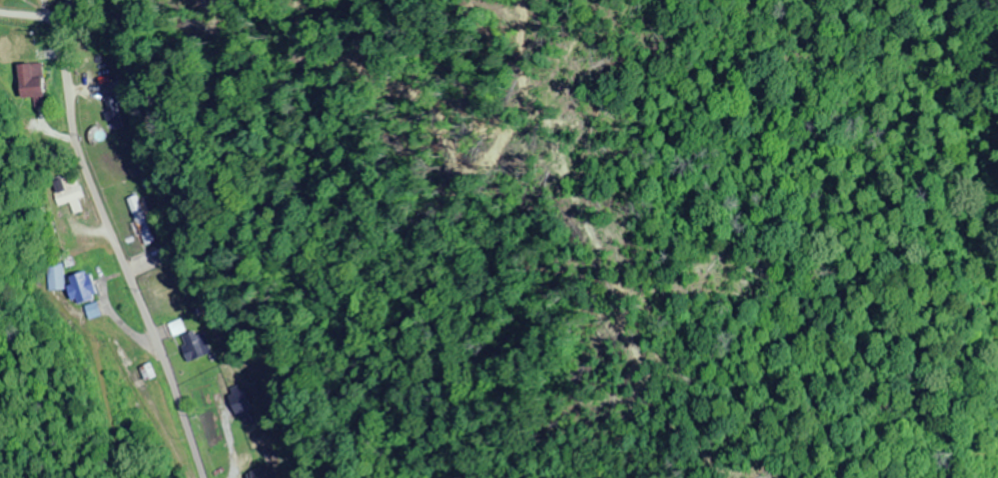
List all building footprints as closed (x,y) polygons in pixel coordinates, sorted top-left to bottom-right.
[(84,197),(78,182),(52,192),(63,219),(83,212),(78,200),(84,197)] [(124,200),(141,248),(153,244),(136,196),(124,200)] [(70,277),(77,305),(101,299),(94,271),(70,277)]
